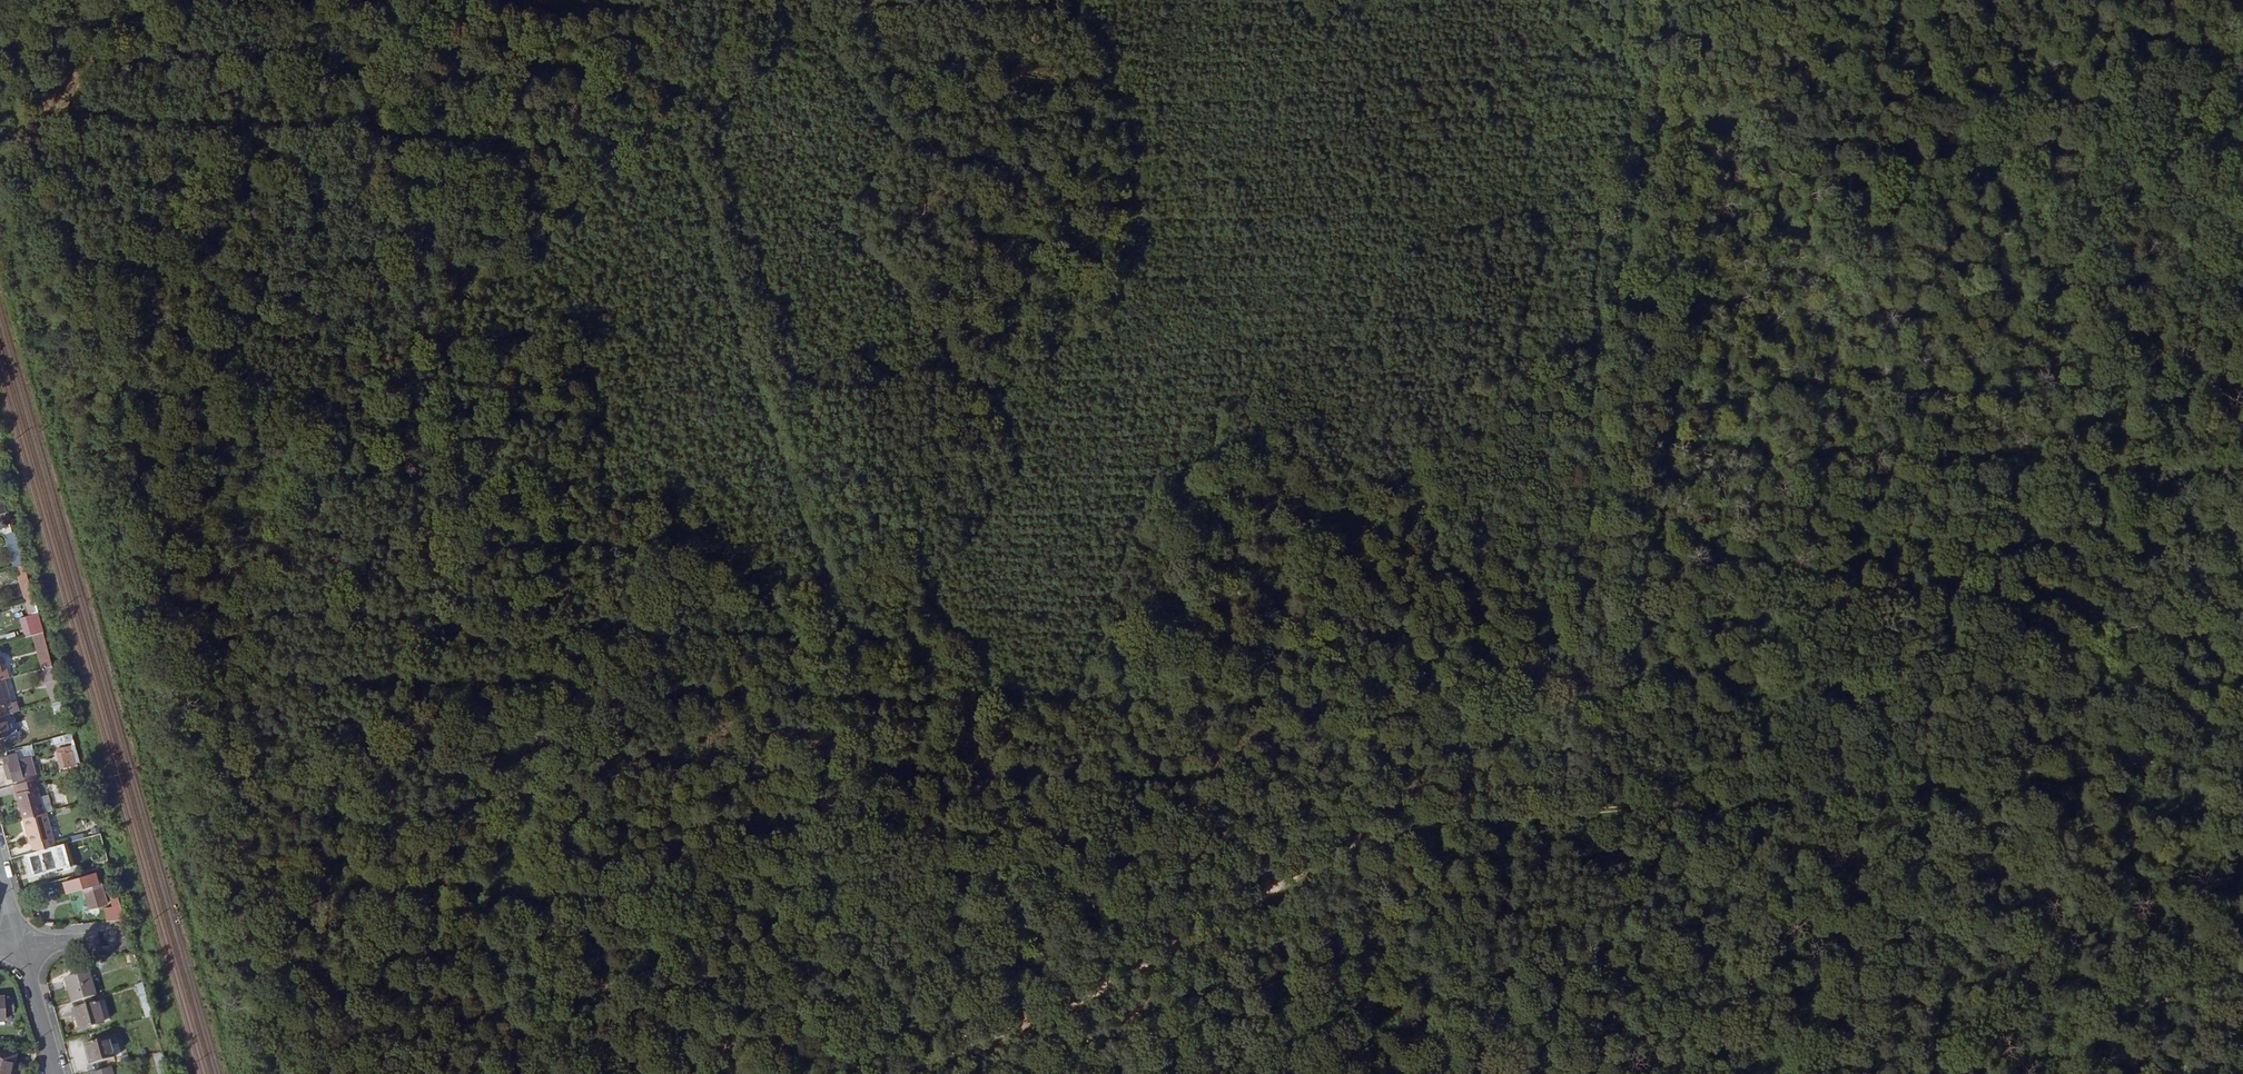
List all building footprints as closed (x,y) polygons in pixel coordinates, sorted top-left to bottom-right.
[(14,527),(0,530),(2,537),(7,536),(16,534),(14,527)] [(16,534),(7,536),(12,557),(22,554),(16,534)] [(12,557),(16,568),(17,568),(25,566),(22,554),(12,557)] [(17,568),(23,588),(31,586),(25,566),(17,568)] [(31,586),(23,588),(26,602),(34,600),(31,586)] [(31,628),(27,629),(29,637),(33,636),(44,633),(34,600),(26,602),(24,603),(31,628)] [(44,633),(33,636),(38,653),(48,650),(44,633)] [(38,653),(42,668),(53,665),(48,650),(38,653)] [(4,679),(10,678),(7,670),(2,672),(0,664),(0,680),(4,679)] [(5,715),(13,713),(19,711),(16,702),(11,704),(4,679),(0,680),(0,717),(5,715)] [(10,735),(5,715),(0,717),(0,738),(10,735)] [(54,745),(72,741),(70,734),(53,738),(54,745)] [(30,746),(17,750),(20,759),(33,755),(30,746)] [(59,754),(64,769),(81,764),(77,751),(73,752),(72,747),(64,749),(65,752),(59,754)] [(19,762),(17,754),(4,758),(6,766),(9,777),(13,776),(14,781),(16,780),(36,775),(31,759),(19,762)] [(36,780),(17,785),(15,786),(17,794),(23,819),(43,813),(46,812),(38,786),(36,780)] [(33,852),(52,846),(43,813),(23,819),(33,852)] [(74,852),(64,854),(67,867),(85,862),(81,849),(87,847),(85,839),(72,842),(74,852)] [(110,865),(107,854),(100,856),(103,867),(110,865)] [(95,874),(80,879),(89,909),(107,903),(102,885),(98,886),(95,874)] [(19,885),(21,892),(52,883),(50,876),(19,885)] [(120,903),(118,894),(110,895),(113,905),(120,903)] [(106,907),(107,922),(117,921),(116,914),(119,914),(118,907),(106,907)] [(66,978),(73,1002),(96,995),(89,971),(66,978)] [(0,997),(0,1019),(6,1019),(6,1011),(14,1011),(14,999),(5,999),(5,996),(0,997)] [(77,1017),(80,1029),(104,1022),(98,1002),(73,1009),(75,1018),(77,1017)] [(109,1037),(85,1044),(91,1065),(115,1058),(109,1037)] [(139,1053),(140,1057),(159,1052),(158,1048),(139,1053)] [(0,1050),(0,1073),(13,1073),(17,1054),(0,1050)] [(163,1054),(155,1056),(160,1073),(169,1073),(163,1054)]
